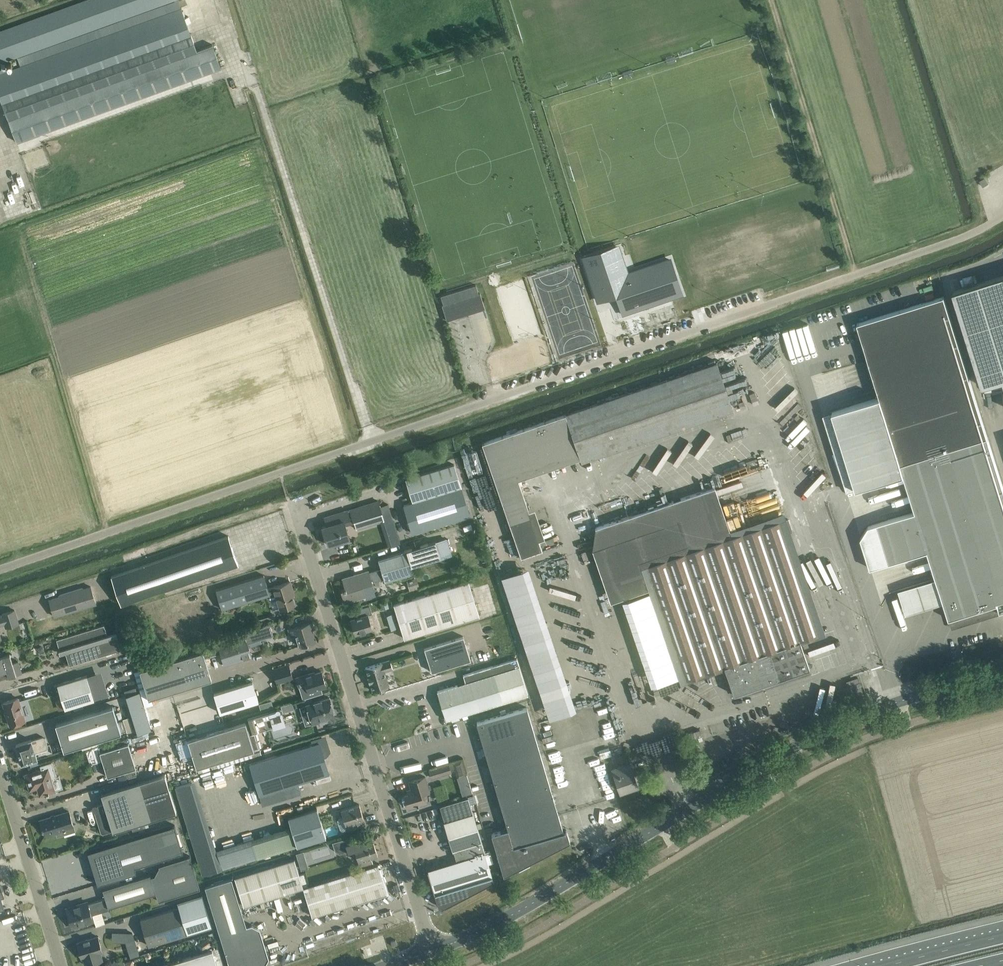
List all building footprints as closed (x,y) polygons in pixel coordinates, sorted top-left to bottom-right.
[(2,104),(190,36),(177,0),(175,0),(13,59),(16,67),(7,70),(6,67),(0,69),(0,99),(2,104)] [(13,59),(175,0),(85,0),(2,30),(0,31),(0,64),(13,59)] [(2,104),(7,118),(196,50),(190,36),(2,104)] [(212,44),(196,50),(7,118),(16,142),(221,68),(212,44)] [(592,266),(587,268),(596,294),(604,291),(613,288),(620,308),(622,314),(676,296),(681,294),(669,259),(627,273),(621,256),(592,266)] [(953,291),(982,385),(1002,379),(1002,275),(953,291)] [(476,284),(440,295),(443,304),(442,304),(447,320),(485,309),(480,293),(478,293),(476,284)] [(832,412),(851,472),(856,488),(904,473),(915,511),(868,526),(861,538),(870,568),(928,550),(936,578),(944,602),(948,617),(949,619),(951,627),(1002,611),(1002,487),(987,437),(985,431),(944,296),(857,323),(880,397),(832,412)] [(768,358),(762,361),(768,371),(774,368),(768,358)] [(733,410),(730,402),(717,362),(482,443),(521,557),(542,549),(539,540),(544,538),(534,509),(529,511),(518,479),(580,458),(581,462),(733,410)] [(413,502),(461,487),(454,464),(406,479),(413,502)] [(819,634),(780,519),(731,536),(715,486),(595,527),(619,597),(653,585),(686,680),(724,667),(733,694),(809,668),(800,641),(819,634)] [(461,487),(413,502),(404,505),(412,533),(470,515),(461,487)] [(575,503),(601,494),(599,489),(574,498),(575,503)] [(327,525),(322,526),(325,536),(326,536),(329,545),(347,540),(344,530),(347,529),(346,525),(354,523),(356,529),(383,521),(388,536),(397,533),(392,518),(388,503),(380,506),(378,501),(350,509),(350,510),(347,511),(347,510),(335,514),(324,517),(327,525)] [(121,604),(182,583),(238,564),(228,536),(111,576),(121,604)] [(447,537),(435,541),(378,559),(385,582),(414,573),(411,565),(440,556),(440,559),(452,555),(447,537)] [(508,574),(548,723),(560,720),(559,717),(576,712),(537,566),(508,574)] [(365,596),(363,589),(374,586),(375,589),(383,587),(381,583),(382,582),(381,579),(378,569),(369,572),(368,570),(343,578),(346,588),(344,588),(344,589),(341,590),(345,602),(365,596)] [(267,589),(268,588),(264,575),(254,578),(216,590),(222,609),(269,595),(267,589)] [(417,578),(407,581),(409,590),(419,587),(417,578)] [(290,581),(268,588),(267,589),(269,595),(269,597),(276,595),(281,608),(295,604),(291,591),(293,590),(290,581)] [(404,638),(414,635),(479,616),(469,581),(394,604),(404,638)] [(96,603),(94,596),(91,586),(83,589),(83,588),(59,595),(59,596),(49,599),(54,616),(96,603)] [(389,607),(387,600),(379,602),(382,610),(389,607)] [(354,618),(351,619),(353,629),(355,633),(357,633),(373,628),(368,614),(372,613),(370,605),(369,606),(352,611),(354,618)] [(9,626),(19,623),(15,610),(2,614),(2,616),(0,617),(0,625),(5,623),(6,627),(9,626)] [(315,641),(309,622),(289,629),(291,635),(296,634),(299,646),(315,641)] [(270,624),(244,632),(246,637),(247,642),(248,646),(261,641),(260,638),(273,634),(270,624)] [(69,664),(79,662),(120,649),(116,636),(108,638),(104,625),(57,639),(61,653),(66,652),(69,664)] [(470,660),(463,636),(424,648),(433,677),(443,674),(441,669),(470,660)] [(225,665),(252,657),(248,646),(247,642),(246,637),(219,646),(221,652),(225,665)] [(217,641),(201,646),(202,651),(204,657),(221,652),(219,646),(217,641)] [(204,657),(202,651),(139,670),(148,698),(211,679),(204,657)] [(0,657),(0,672),(7,670),(9,676),(22,673),(18,661),(13,663),(10,654),(0,657)] [(446,720),(455,717),(528,694),(517,658),(463,675),(465,682),(437,691),(446,720)] [(393,668),(390,660),(365,667),(368,676),(369,682),(370,682),(373,691),(389,686),(384,671),(393,668)] [(272,668),(277,683),(293,678),(289,663),(272,668)] [(323,693),(321,687),(326,686),(321,671),(309,675),(308,673),(296,677),(303,699),(305,698),(310,697),(323,693)] [(65,708),(74,705),(94,699),(87,675),(57,684),(65,708)] [(220,713),(249,704),(258,701),(252,681),(214,693),(220,713)] [(140,695),(127,699),(137,734),(151,730),(143,705),(140,695)] [(18,697),(3,702),(10,725),(25,720),(18,697)] [(312,723),(315,722),(321,721),(320,719),(335,714),(329,697),(312,702),(307,704),(312,723)] [(262,709),(274,707),(273,700),(261,702),(262,709)] [(286,713),(296,708),(292,701),(282,706),(286,713)] [(117,739),(115,734),(121,733),(113,706),(56,723),(64,750),(81,745),(82,749),(117,739)] [(567,830),(563,831),(527,707),(476,722),(508,829),(491,833),(503,875),(570,841),(567,830)] [(248,717),(249,722),(252,733),(274,727),(285,723),(282,712),(281,712),(280,710),(280,709),(279,708),(278,708),(277,708),(276,708),(276,709),(276,711),(276,713),(272,715),(270,715),(269,711),(248,717)] [(214,762),(226,758),(254,749),(245,722),(188,739),(196,767),(203,765),(205,771),(216,768),(214,762)] [(250,735),(254,749),(261,747),(257,733),(250,735)] [(37,758),(35,752),(47,749),(48,746),(45,738),(43,737),(32,740),(31,739),(16,744),(20,758),(19,758),(18,760),(19,764),(22,765),(26,764),(27,762),(27,761),(37,758)] [(301,793),(298,783),(329,773),(319,742),(244,766),(245,769),(252,766),(264,804),(301,793)] [(107,776),(117,773),(136,768),(128,743),(100,752),(107,776)] [(627,754),(619,757),(621,762),(629,760),(627,754)] [(466,775),(461,760),(428,770),(431,779),(451,773),(450,770),(454,769),(457,778),(466,775)] [(64,788),(60,775),(57,776),(53,762),(40,765),(42,769),(25,774),(28,784),(37,781),(38,787),(37,787),(40,795),(46,793),(47,794),(49,794),(49,792),(55,790),(64,788)] [(637,786),(630,763),(613,769),(620,790),(630,786),(630,788),(637,786)] [(193,773),(174,779),(200,867),(294,838),(289,822),(215,844),(193,773)] [(113,831),(152,819),(176,812),(164,774),(101,793),(104,803),(97,805),(97,808),(96,810),(94,810),(101,832),(103,833),(112,830),(113,831)] [(425,776),(409,781),(411,790),(410,793),(404,794),(409,809),(427,803),(424,793),(430,791),(425,776)] [(493,880),(468,797),(440,806),(444,821),(444,822),(452,850),(453,850),(457,861),(427,870),(431,882),(430,883),(431,888),(433,888),(437,903),(444,906),(493,880)] [(342,831),(347,830),(361,825),(359,819),(364,818),(359,804),(341,810),(343,817),(338,818),(337,820),(340,830),(342,831)] [(326,837),(321,820),(317,808),(297,814),(288,817),(289,822),(294,838),(296,846),(326,837)] [(46,834),(62,829),(63,834),(75,830),(69,811),(39,820),(42,828),(44,828),(46,834)] [(175,825),(135,837),(126,840),(134,867),(183,852),(175,825)] [(338,853),(347,850),(354,848),(358,861),(378,855),(373,841),(369,843),(367,836),(349,842),(347,838),(332,842),(335,851),(338,853)] [(303,851),(296,853),(301,869),(308,867),(303,851)] [(151,876),(150,874),(103,889),(106,898),(108,906),(109,908),(156,893),(158,901),(200,888),(190,856),(158,865),(159,866),(154,875),(151,876)] [(380,863),(370,866),(303,887),(294,858),(235,877),(243,906),(303,887),(312,916),(387,893),(378,865),(380,864),(380,863)] [(242,912),(231,878),(205,886),(229,965),(263,965),(264,965),(269,957),(260,928),(252,924),(246,926),(242,912)] [(141,919),(149,946),(212,926),(202,894),(177,901),(179,907),(141,919)] [(87,902),(66,908),(72,927),(82,924),(93,921),(94,921),(96,926),(104,924),(101,912),(99,912),(98,909),(108,906),(106,898),(88,904),(87,902)] [(82,952),(83,957),(86,965),(102,960),(100,952),(103,951),(98,936),(77,943),(80,953),(82,952)] [(206,937),(197,944),(202,951),(212,944),(206,937)] [(212,950),(159,965),(217,965),(212,950)]
